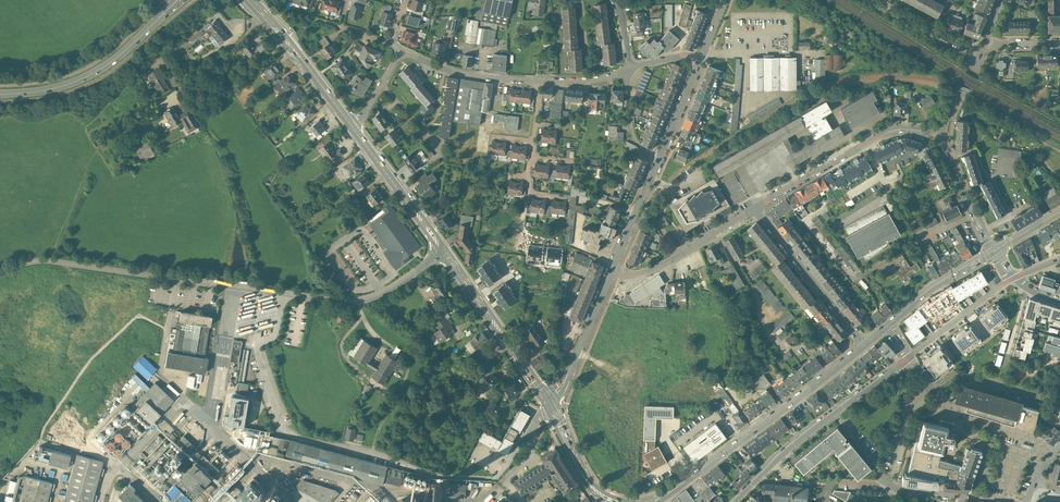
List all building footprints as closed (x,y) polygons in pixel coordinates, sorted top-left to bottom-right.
[(332,0),(325,0),(325,1),(323,8),(330,10),(333,0),(332,0)] [(339,2),(333,0),(330,10),(336,12),(337,12),(339,5),(339,2)] [(416,0),(413,0),(411,8),(414,9),(421,11),(423,2),(416,0)] [(484,11),(509,17),(513,0),(486,0),(484,11)] [(529,4),(535,5),(534,14),(543,15),(545,0),(529,0),(529,4)] [(929,0),(911,0),(910,1),(917,5),(916,6),(917,5),(925,9),(929,0)] [(925,9),(933,14),(933,15),(937,18),(944,6),(937,2),(933,0),(929,0),(925,9)] [(991,0),(977,0),(977,2),(975,6),(976,7),(989,12),(993,1),(991,0)] [(1049,14),(1058,14),(1058,0),(1049,0),(1049,14)] [(597,25),(609,23),(607,14),(608,14),(607,11),(605,3),(594,5),(597,25)] [(685,4),(679,25),(686,27),(688,20),(692,5),(685,4)] [(361,7),(353,5),(349,17),(358,19),(361,7)] [(479,9),(477,8),(474,20),(493,23),(507,25),(509,17),(484,11),(479,10),(479,9)] [(575,8),(562,9),(564,28),(564,29),(564,30),(577,29),(575,8)] [(708,14),(695,9),(694,13),(696,14),(692,25),(693,26),(692,29),(701,32),(708,14)] [(392,14),(383,11),(380,23),(389,26),(390,22),(391,21),(391,19),(391,18),(392,14)] [(639,12),(633,12),(634,21),(643,20),(642,12),(640,12),(640,11),(639,12)] [(956,15),(951,14),(950,17),(949,17),(946,27),(957,31),(958,27),(961,28),(963,22),(960,21),(961,17),(958,16),(959,14),(957,13),(956,15)] [(986,17),(978,14),(974,25),(971,35),(979,38),(983,27),(986,17)] [(1048,14),(1048,31),(1059,31),(1059,14),(1058,14),(1049,14),(1048,14)] [(420,19),(412,17),(412,16),(409,15),(407,23),(418,27),(420,19)] [(215,19),(210,24),(211,25),(214,29),(219,25),(220,24),(215,19)] [(474,20),(467,19),(464,35),(467,35),(466,43),(473,44),(473,47),(482,48),(482,45),(489,46),(491,29),(493,23),(474,20)] [(456,21),(449,20),(447,29),(454,31),(456,21)] [(643,20),(634,21),(635,29),(640,28),(640,29),(641,29),(641,28),(644,28),(643,20)] [(1029,32),(1029,21),(1019,22),(1019,32),(1029,32)] [(971,24),(967,22),(964,33),(971,35),(974,25),(971,24)] [(1019,32),(1019,22),(1009,22),(1009,32),(1019,32)] [(609,23),(597,25),(600,45),(603,44),(611,43),(610,33),(610,30),(609,23)] [(219,25),(214,29),(211,25),(207,29),(201,34),(204,38),(205,39),(211,34),(220,44),(224,41),(225,40),(228,36),(219,25)] [(854,32),(844,28),(842,33),(852,37),(854,32)] [(577,29),(564,30),(566,51),(569,50),(579,49),(577,29)] [(692,29),(691,29),(685,43),(686,44),(685,47),(693,50),(701,32),(692,29)] [(416,34),(404,31),(402,40),(415,44),(418,36),(418,34),(416,34)] [(654,39),(650,43),(646,40),(639,48),(647,56),(649,54),(654,58),(657,54),(661,54),(661,51),(663,49),(664,50),(665,48),(669,51),(679,39),(669,31),(660,41),(659,40),(657,42),(654,39)] [(200,34),(189,44),(191,46),(193,49),(197,46),(202,41),(201,40),(204,38),(201,34),(200,34)] [(329,43),(325,37),(319,41),(321,44),(324,48),(329,43)] [(442,44),(435,42),(432,54),(443,56),(445,45),(446,45),(447,41),(443,40),(442,44)] [(256,49),(249,41),(241,47),(241,48),(239,50),(242,53),(244,51),(245,52),(247,55),(248,55),(251,59),(259,51),(261,53),(268,47),(263,41),(259,45),(260,46),(256,49)] [(364,47),(358,42),(354,48),(359,52),(361,53),(364,47)] [(611,43),(603,44),(606,65),(617,63),(616,54),(616,53),(616,50),(615,50),(614,42),(611,43)] [(324,48),(321,49),(324,53),(323,54),(327,59),(336,52),(330,43),(329,43),(324,48)] [(381,52),(365,46),(364,47),(361,53),(360,57),(367,68),(372,64),(369,59),(370,56),(378,59),(381,52)] [(579,49),(569,50),(570,71),(583,70),(582,49),(579,49)] [(507,55),(494,53),(492,70),(506,71),(507,55)] [(475,56),(464,54),(462,66),(470,66),(470,65),(473,65),(475,56)] [(763,57),(750,57),(750,86),(746,86),(746,90),(750,90),(797,90),(796,57),(774,57),(774,54),(763,54),(763,57)] [(826,59),(816,59),(816,85),(825,82),(825,69),(842,69),(842,55),(826,55),(826,59)] [(1047,67),(1047,55),(1038,55),(1038,59),(1038,67),(1047,67)] [(1057,58),(1057,55),(1047,55),(1047,67),(1057,67),(1057,58)] [(740,59),(737,58),(730,134),(730,135),(737,131),(742,65),(740,64),(740,59)] [(271,60),(268,63),(262,68),(264,70),(273,63),(271,60)] [(337,64),(332,67),(336,71),(337,71),(340,75),(339,75),(343,80),(352,73),(349,68),(348,68),(345,64),(346,64),(342,60),(337,64)] [(1006,60),(996,60),(996,70),(1006,70),(1006,60)] [(1028,60),(1013,60),(1013,71),(1028,71),(1028,60)] [(553,61),(542,61),(542,63),(538,63),(538,69),(549,70),(549,68),(552,68),(553,61)] [(282,72),(274,62),(273,63),(264,70),(271,80),(282,72)] [(675,63),(667,82),(677,86),(685,67),(675,63)] [(723,72),(709,66),(706,73),(717,78),(720,79),(723,72)] [(164,75),(159,67),(147,74),(159,94),(168,88),(163,79),(165,78),(163,75),(164,75)] [(409,85),(419,77),(416,73),(414,75),(407,67),(399,74),(409,85)] [(645,70),(637,89),(643,92),(651,73),(645,70)] [(717,78),(706,73),(703,81),(716,86),(717,85),(715,84),(717,78)] [(275,85),(276,86),(282,93),(294,84),(287,76),(281,81),(275,85)] [(364,80),(358,76),(349,84),(347,86),(350,90),(352,91),(355,88),(356,87),(355,86),(357,86),(358,87),(358,93),(362,95),(369,84),(369,83),(365,81),(364,80)] [(419,77),(409,85),(412,88),(411,89),(426,106),(422,109),(422,110),(421,111),(421,112),(421,113),(422,114),(422,115),(423,116),(424,116),(425,116),(426,116),(427,116),(428,116),(428,115),(435,109),(430,103),(433,100),(420,84),(423,81),(419,77)] [(447,96),(455,98),(458,78),(448,77),(447,83),(451,83),(450,89),(446,89),(446,94),(447,94),(447,96)] [(485,83),(459,78),(455,98),(452,121),(480,125),(482,111),(488,112),(493,84),(486,83),(485,83)] [(716,86),(703,81),(699,89),(711,93),(711,94),(714,88),(715,89),(716,86)] [(667,82),(660,99),(671,103),(673,99),(672,98),(675,91),(676,91),(678,87),(677,86),(667,82)] [(301,91),(297,86),(292,90),(294,92),(296,95),(300,92),(301,91)] [(549,86),(545,86),(544,97),(552,97),(553,89),(549,88),(549,86)] [(514,90),(513,88),(511,88),(510,94),(509,101),(516,102),(518,90),(514,90)] [(584,90),(566,88),(565,100),(582,102),(583,100),(583,93),(584,90)] [(521,90),(518,90),(516,102),(523,102),(525,89),(523,89),(521,90)] [(530,90),(528,91),(525,91),(525,89),(523,102),(530,103),(531,97),(532,90),(530,90)] [(563,90),(556,89),(555,100),(555,103),(549,103),(549,107),(551,107),(550,116),(560,117),(561,110),(563,90)] [(622,90),(621,89),(619,89),(618,90),(612,90),(612,101),(614,101),(614,105),(622,105),(622,101),(623,101),(623,100),(623,90),(622,90)] [(643,92),(637,89),(635,95),(641,98),(643,92)] [(711,93),(699,89),(695,99),(707,103),(711,93)] [(872,91),(840,109),(851,128),(879,112),(873,101),(877,99),(872,91)] [(300,92),(296,95),(294,92),(288,97),(287,96),(286,97),(287,98),(286,99),(292,107),(304,98),(300,92)] [(605,94),(590,93),(589,103),(592,103),(592,108),(601,109),(602,106),(604,106),(605,103),(605,94)] [(930,95),(921,101),(925,108),(935,103),(930,95)] [(455,98),(447,96),(447,98),(445,98),(444,103),(448,104),(447,110),(445,109),(444,117),(445,117),(452,118),(455,98)] [(642,100),(636,97),(634,104),(640,106),(642,100)] [(660,99),(657,98),(654,105),(656,106),(668,111),(671,103),(660,99)] [(707,103),(695,99),(691,109),(702,114),(703,114),(707,103)] [(825,117),(823,119),(821,117),(832,111),(826,100),(801,115),(799,116),(805,126),(809,123),(811,126),(808,127),(815,139),(813,140),(790,153),(796,164),(845,135),(839,125),(839,126),(832,129),(825,117)] [(549,103),(543,102),(541,121),(548,122),(549,112),(548,112),(549,107),(549,103)] [(906,104),(894,102),(893,108),(895,108),(894,114),(904,116),(906,104)] [(310,110),(306,105),(296,112),(303,121),(315,113),(312,109),(310,110)] [(668,111),(656,106),(654,110),(656,110),(654,113),(665,118),(668,111)] [(642,110),(636,107),(634,113),(640,116),(642,110)] [(178,115),(174,108),(165,113),(168,119),(173,126),(182,121),(178,115)] [(198,126),(188,109),(178,115),(182,121),(184,125),(186,128),(188,132),(198,126)] [(702,114),(691,109),(687,118),(698,123),(700,118),(701,119),(702,118),(700,117),(702,114)] [(389,125),(380,113),(375,117),(372,119),(381,131),(389,125)] [(654,113),(652,113),(651,114),(652,114),(649,120),(662,125),(665,118),(654,113)] [(519,117),(495,114),(495,121),(504,122),(504,126),(503,127),(506,129),(517,130),(519,117)] [(799,116),(713,166),(719,176),(786,137),(805,126),(799,116)] [(452,118),(445,117),(445,119),(443,118),(440,134),(442,135),(441,137),(449,138),(452,118)] [(698,123),(687,118),(683,127),(694,132),(695,129),(697,130),(697,128),(696,128),(697,125),(699,128),(702,129),(703,125),(698,123)] [(319,120),(310,127),(313,131),(314,130),(318,134),(317,135),(326,129),(319,120)] [(649,120),(647,124),(646,123),(644,126),(648,128),(659,133),(662,125),(649,120)] [(968,121),(957,120),(957,135),(967,136),(968,121)] [(620,123),(612,122),(612,126),(609,126),(608,137),(614,137),(614,141),(623,141),(624,132),(619,131),(620,123)] [(694,132),(683,127),(680,135),(681,135),(686,137),(693,140),(695,141),(698,135),(699,136),(700,134),(694,132)] [(546,131),(545,129),(543,128),(542,135),(541,141),(541,142),(548,142),(550,131),(546,131)] [(659,133),(648,128),(643,140),(644,140),(642,144),(653,148),(659,133)] [(394,130),(385,136),(389,142),(390,141),(393,146),(392,146),(393,147),(401,140),(394,130)] [(555,130),(553,131),(550,131),(548,142),(555,143),(557,130),(555,130)] [(321,138),(325,143),(332,139),(328,133),(321,138)] [(967,136),(957,135),(956,150),(966,151),(967,136)] [(693,140),(686,137),(684,142),(681,149),(686,151),(688,145),(691,146),(693,140)] [(900,140),(905,151),(907,150),(912,152),(913,153),(925,148),(922,143),(905,137),(900,140)] [(876,149),(882,162),(905,151),(900,140),(899,138),(876,149)] [(496,143),(494,141),(492,141),(491,146),(491,154),(498,155),(499,143),(496,143)] [(147,142),(135,148),(143,161),(154,155),(147,142)] [(336,151),(329,142),(319,149),(322,147),(332,162),(345,153),(341,147),(336,151)] [(502,144),(499,143),(498,155),(505,155),(506,149),(506,142),(504,142),(502,144)] [(520,147),(516,146),(515,144),(513,144),(512,150),(511,157),(518,158),(520,147)] [(637,147),(635,144),(631,152),(637,155),(640,149),(637,147)] [(525,145),(523,147),(520,147),(518,158),(525,159),(526,159),(526,152),(527,146),(525,145)] [(920,152),(924,160),(935,154),(931,147),(920,152)] [(681,149),(680,149),(680,148),(676,158),(685,161),(688,152),(686,151),(681,149)] [(1021,152),(999,149),(998,155),(1014,157),(1013,169),(1015,177),(1021,176),(1020,169),(1021,152)] [(412,154),(403,160),(412,172),(429,160),(424,154),(422,150),(414,156),(412,154)] [(430,150),(424,154),(429,160),(434,155),(430,150)] [(968,170),(978,167),(973,153),(963,156),(968,170)] [(935,154),(924,160),(926,165),(927,165),(929,170),(930,170),(940,164),(935,154)] [(647,161),(636,156),(634,161),(631,160),(629,166),(631,167),(643,172),(647,161)] [(870,171),(869,169),(871,168),(865,156),(858,160),(857,158),(853,160),(854,162),(848,166),(855,178),(857,176),(858,178),(861,176),(862,178),(866,176),(865,174),(870,171)] [(358,162),(354,157),(342,167),(345,171),(343,172),(346,176),(349,174),(350,176),(354,173),(356,174),(360,171),(359,169),(362,167),(361,166),(361,165),(360,163),(358,162)] [(538,163),(535,163),(535,169),(534,176),(541,177),(542,166),(539,165),(538,163)] [(547,164),(545,166),(542,166),(541,177),(548,178),(549,171),(550,165),(547,164)] [(559,164),(556,164),(556,170),(555,177),(562,178),(563,166),(560,166),(559,164)] [(940,164),(930,170),(932,175),(929,176),(931,180),(935,178),(945,174),(940,164)] [(571,165),(568,165),(566,167),(563,166),(562,178),(569,179),(569,178),(570,172),(571,165)] [(855,178),(848,166),(842,170),(841,167),(837,170),(839,173),(832,177),(830,173),(823,177),(828,186),(832,184),(834,187),(837,185),(838,187),(841,186),(841,187),(845,186),(846,187),(849,185),(848,183),(854,180),(853,179),(855,178)] [(596,167),(590,167),(589,175),(595,176),(595,177),(599,178),(599,175),(600,175),(601,171),(597,170),(597,169),(596,167)] [(643,172),(631,167),(630,169),(629,169),(627,174),(640,179),(643,172)] [(972,184),(982,181),(978,167),(968,170),(972,184)] [(422,181),(417,186),(425,197),(428,194),(430,196),(435,192),(429,184),(437,179),(433,173),(428,176),(429,177),(428,177),(422,181)] [(364,174),(352,182),(353,183),(353,182),(355,185),(355,186),(358,184),(361,189),(370,183),(365,176),(366,176),(364,174)] [(640,179),(627,174),(625,177),(627,178),(624,185),(630,188),(635,190),(640,179)] [(945,174),(935,178),(937,183),(940,188),(950,184),(945,174)] [(822,176),(813,181),(819,191),(819,192),(828,186),(823,177),(822,176)] [(714,178),(669,204),(685,231),(720,211),(722,213),(726,211),(729,209),(728,207),(730,205),(714,178)] [(935,178),(931,180),(928,182),(929,185),(933,186),(937,184),(937,183),(935,178)] [(515,194),(516,183),(513,182),(511,180),(509,180),(508,187),(508,193),(508,194),(515,194)] [(986,196),(995,191),(989,180),(981,185),(986,196)] [(813,181),(803,187),(809,197),(819,191),(813,181)] [(516,183),(515,194),(522,195),(523,188),(523,182),(521,182),(519,183),(516,183)] [(624,185),(620,184),(617,191),(614,190),(612,197),(614,198),(624,202),(630,188),(624,185)] [(584,206),(575,205),(576,195),(585,196),(586,191),(572,185),(569,208),(575,211),(583,214),(584,206)] [(377,187),(367,195),(371,200),(369,201),(372,206),(379,201),(384,197),(377,187)] [(803,187),(795,192),(802,204),(810,199),(809,197),(803,187)] [(1053,187),(1045,192),(1048,197),(1056,192),(1053,187)] [(991,207),(1000,202),(995,191),(986,196),(991,207)] [(795,192),(785,197),(791,207),(792,208),(796,206),(798,210),(803,207),(802,204),(795,192)] [(1048,197),(1049,198),(1046,200),(1051,209),(1055,206),(1059,203),(1059,199),(1056,192),(1048,197)] [(785,197),(778,204),(774,207),(773,207),(766,213),(773,222),(778,218),(791,207),(785,197)] [(951,197),(943,201),(946,205),(952,202),(954,201),(951,197)] [(535,200),(534,198),(531,198),(531,205),(530,211),(537,212),(538,201),(535,200)] [(543,199),(541,201),(538,201),(537,212),(544,213),(545,206),(546,200),(543,199)] [(559,202),(556,202),(554,200),(552,199),(551,206),(551,212),(551,213),(558,214),(559,202)] [(564,201),(562,202),(559,202),(558,214),(565,214),(566,201),(564,201)] [(954,206),(952,202),(948,204),(950,209),(943,212),(944,214),(943,214),(946,219),(947,221),(962,214),(957,205),(954,206)] [(997,217),(1006,213),(1000,202),(991,207),(997,217)] [(421,247),(389,203),(383,208),(386,213),(371,225),(378,233),(373,236),(383,250),(388,247),(389,249),(384,253),(396,270),(401,266),(411,259),(409,257),(408,256),(421,247)] [(1042,214),(1037,204),(1024,211),(1030,221),(1042,214)] [(611,206),(604,223),(614,227),(621,210),(611,206)] [(872,212),(851,223),(851,224),(844,227),(848,235),(846,236),(858,258),(863,255),(866,260),(890,245),(887,242),(901,234),(889,213),(887,213),(883,206),(872,212)] [(575,211),(569,208),(566,243),(572,244),(575,211)] [(830,210),(826,213),(831,219),(834,217),(830,210)] [(1030,221),(1024,211),(1012,219),(1018,228),(1030,221)] [(447,214),(437,222),(441,226),(441,225),(443,227),(444,226),(446,229),(446,230),(453,224),(454,224),(453,223),(453,224),(446,215),(447,215),(447,214)] [(473,217),(462,215),(460,225),(461,225),(468,226),(470,226),(471,226),(472,226),(473,217)] [(664,215),(653,221),(659,231),(670,224),(666,218),(664,215)] [(935,217),(924,223),(926,227),(927,230),(938,224),(935,217)] [(778,218),(773,222),(778,227),(783,223),(778,218)] [(783,223),(778,227),(783,234),(792,227),(792,226),(787,220),(783,223)] [(596,231),(605,236),(612,239),(614,234),(615,234),(617,228),(614,227),(604,223),(603,222),(599,231),(597,229),(596,231)] [(763,230),(756,222),(748,229),(762,246),(770,239),(764,232),(764,231),(763,230)] [(923,222),(911,228),(914,233),(926,227),(924,223),(923,222)] [(1053,223),(1045,227),(1051,237),(1053,236),(1055,238),(1058,236),(1056,234),(1059,232),(1053,223)] [(457,224),(453,224),(452,231),(460,232),(461,225),(460,225),(457,224)] [(460,232),(459,238),(456,240),(456,241),(455,242),(455,241),(455,242),(457,245),(458,245),(458,244),(459,244),(460,243),(467,252),(467,253),(466,261),(466,262),(468,262),(468,263),(470,263),(470,262),(472,263),(472,262),(473,254),(474,250),(472,248),(474,246),(466,237),(468,226),(461,225),(460,232)] [(792,227),(783,234),(793,246),(803,238),(792,226),(792,227)] [(964,241),(956,227),(953,229),(956,234),(954,235),(959,243),(964,241)] [(1045,227),(1038,231),(1039,234),(1037,235),(1042,243),(1051,238),(1051,237),(1045,227)] [(605,236),(596,231),(588,228),(588,230),(583,228),(581,232),(582,233),(580,237),(590,241),(587,248),(597,252),(601,243),(599,243),(601,237),(604,239),(605,236)] [(651,235),(640,230),(634,245),(645,250),(651,235)] [(959,243),(954,235),(950,237),(954,244),(955,246),(959,243)] [(742,251),(735,240),(732,236),(724,240),(736,260),(744,255),(741,251),(742,251)] [(949,236),(942,240),(947,248),(954,244),(950,237),(949,236)] [(803,238),(793,246),(803,259),(813,251),(803,238)] [(777,248),(770,239),(762,246),(776,264),(782,259),(785,257),(778,249),(779,249),(777,247),(777,248)] [(1030,239),(1024,242),(1028,250),(1034,248),(1030,239)] [(930,240),(921,245),(924,250),(928,248),(932,246),(933,246),(930,240)] [(973,256),(964,241),(959,243),(955,246),(958,251),(964,261),(973,256)] [(1024,242),(1013,247),(1018,256),(1017,256),(1019,259),(1023,267),(1030,265),(1028,259),(1027,257),(1025,254),(1029,252),(1028,250),(1024,242)] [(544,247),(528,245),(526,264),(541,266),(542,261),(543,261),(543,257),(544,258),(544,261),(545,261),(544,267),(561,268),(562,260),(563,260),(564,253),(563,253),(564,248),(547,246),(546,251),(543,251),(544,247)] [(645,250),(634,245),(632,252),(642,257),(642,256),(644,252),(645,253),(646,250),(645,250)] [(724,262),(715,245),(707,250),(710,257),(708,258),(711,262),(710,262),(717,259),(720,265),(724,262)] [(920,245),(915,248),(918,254),(923,251),(920,245)] [(841,246),(836,250),(841,256),(846,252),(841,246)] [(939,257),(932,246),(928,248),(937,263),(940,261),(939,259),(938,257),(939,257)] [(1034,248),(1028,250),(1029,252),(1031,260),(1033,264),(1039,261),(1034,248)] [(955,252),(954,250),(949,254),(950,255),(956,265),(964,261),(958,251),(955,252)] [(813,251),(803,259),(813,271),(823,263),(813,251)] [(592,259),(576,252),(569,268),(585,275),(590,265),(592,259)] [(642,257),(632,252),(628,261),(632,263),(632,264),(636,265),(638,262),(639,263),(642,257)] [(846,252),(841,256),(846,262),(851,258),(846,252)] [(750,255),(745,258),(748,264),(753,261),(750,255)] [(910,267),(902,255),(895,259),(898,264),(892,268),(896,274),(898,272),(906,284),(912,281),(909,276),(920,268),(917,263),(910,267)] [(950,255),(946,257),(945,256),(939,259),(940,261),(946,271),(956,265),(950,255)] [(781,280),(792,272),(782,259),(776,264),(771,268),(774,271),(775,271),(779,277),(781,280)] [(488,261),(477,269),(488,286),(500,278),(488,261)] [(604,266),(593,261),(591,265),(590,265),(586,273),(587,274),(585,280),(596,285),(604,266)] [(946,271),(940,261),(937,263),(934,265),(940,275),(946,271)] [(762,263),(752,271),(755,276),(756,276),(766,268),(762,263)] [(823,263),(813,271),(821,281),(831,274),(823,263)] [(940,275),(934,265),(932,263),(925,267),(932,280),(940,275)] [(733,265),(725,270),(728,275),(736,289),(744,284),(733,265)] [(892,268),(887,272),(891,277),(896,274),(892,268)] [(965,280),(973,292),(978,288),(978,287),(981,285),(982,286),(988,283),(981,271),(975,274),(975,276),(972,278),(971,276),(965,280)] [(792,272),(781,280),(784,284),(784,283),(787,286),(786,287),(789,290),(790,290),(792,293),(794,296),(805,288),(792,272)] [(831,274),(821,281),(829,291),(839,283),(832,273),(831,274)] [(659,274),(629,294),(631,296),(632,298),(635,302),(636,302),(651,292),(653,296),(662,291),(662,290),(660,286),(665,283),(659,274)] [(1043,276),(1043,275),(1042,275),(1039,286),(1057,293),(1059,294),(1059,291),(1059,284),(1058,285),(1059,283),(1058,283),(1054,282),(1055,279),(1051,278),(1051,277),(1050,278),(1047,277),(1047,276),(1046,277),(1043,276)] [(866,284),(861,279),(859,282),(865,289),(868,287),(866,284)] [(581,290),(592,295),(596,285),(585,280),(581,290)] [(783,307),(762,280),(756,284),(778,311),(783,307)] [(973,292),(965,280),(960,283),(961,284),(958,286),(957,285),(951,289),(958,301),(964,297),(963,296),(966,294),(967,295),(973,292)] [(685,281),(674,282),(674,283),(675,293),(675,299),(678,299),(682,299),(682,297),(686,297),(685,281)] [(442,283),(437,287),(437,286),(436,287),(436,288),(433,290),(435,294),(429,298),(429,299),(429,300),(432,304),(433,304),(434,304),(449,293),(442,283)] [(839,283),(829,291),(836,300),(845,292),(846,291),(839,283)] [(515,300),(506,287),(495,294),(505,307),(515,300)] [(805,288),(794,296),(797,300),(798,299),(802,305),(804,309),(808,306),(815,300),(805,288)] [(943,288),(933,294),(938,303),(934,305),(939,315),(945,311),(943,308),(947,306),(948,308),(953,305),(943,288)] [(653,296),(652,297),(652,298),(652,299),(651,299),(650,299),(650,300),(650,304),(650,305),(659,305),(666,305),(666,294),(665,289),(662,290),(662,291),(653,296)] [(592,295),(581,290),(577,300),(588,304),(592,295)] [(845,292),(836,300),(838,302),(843,308),(852,301),(845,292)] [(637,299),(626,294),(625,294),(626,294),(624,298),(623,298),(631,303),(632,303),(635,305),(635,304),(637,300),(637,299)] [(564,299),(559,297),(559,304),(556,328),(561,329),(562,319),(564,320),(566,315),(570,317),(572,310),(575,303),(564,299)] [(825,306),(818,298),(815,300),(808,306),(814,315),(825,306)] [(1024,317),(1036,321),(1047,324),(1048,319),(1059,323),(1059,308),(1052,305),(1029,298),(1024,317)] [(588,304),(577,300),(576,301),(575,303),(572,310),(584,315),(587,306),(588,304)] [(852,301),(843,308),(850,316),(859,309),(852,301)] [(889,307),(884,302),(879,307),(880,308),(878,310),(886,318),(886,319),(893,312),(894,312),(890,308),(889,307)] [(1008,317),(997,303),(994,306),(992,305),(983,313),(982,315),(979,317),(989,331),(993,329),(995,329),(1005,322),(1005,319),(1008,317)] [(769,346),(751,305),(745,307),(763,348),(769,346)] [(833,317),(825,306),(814,315),(819,320),(818,322),(821,326),(825,324),(833,317)] [(878,310),(877,308),(874,311),(875,312),(871,315),(874,319),(874,320),(875,321),(875,320),(879,324),(886,318),(878,310)] [(859,309),(850,316),(857,325),(866,318),(859,309)] [(914,314),(910,317),(909,316),(904,320),(910,328),(905,331),(914,343),(924,335),(917,325),(920,323),(921,324),(927,320),(918,309),(913,313),(914,314)] [(584,315),(572,310),(570,317),(581,321),(584,315)] [(789,311),(771,326),(775,332),(780,328),(794,317),(789,311)] [(212,317),(181,312),(179,320),(178,320),(177,329),(178,329),(178,330),(177,329),(173,353),(168,352),(165,366),(190,370),(205,372),(208,358),(204,358),(210,325),(210,326),(212,317)] [(450,325),(441,312),(429,321),(432,325),(436,322),(441,329),(435,333),(438,337),(437,337),(438,338),(440,341),(450,334),(446,328),(450,325)] [(344,320),(339,316),(332,325),(336,328),(344,320)] [(847,333),(833,317),(825,324),(838,340),(839,340),(838,339),(843,336),(847,333)] [(1021,326),(1021,327),(1033,330),(1033,329),(1036,321),(1024,317),(1021,326)] [(537,327),(534,321),(528,325),(527,325),(527,324),(526,324),(525,324),(524,324),(523,325),(523,326),(522,326),(522,327),(522,328),(523,329),(518,332),(520,334),(524,340),(529,337),(535,347),(544,341),(536,328),(537,327)] [(933,332),(926,323),(923,326),(929,334),(933,332)] [(981,338),(970,324),(967,327),(964,327),(956,333),(955,336),(952,339),(962,352),(966,350),(969,350),(977,344),(978,341),(981,338)] [(1006,327),(1003,338),(1008,339),(1011,329),(1006,327)] [(1033,330),(1021,327),(1019,334),(1023,335),(1031,338),(1031,337),(1033,330)] [(783,331),(778,335),(782,341),(785,338),(787,337),(783,331)] [(483,332),(478,336),(477,335),(476,335),(475,336),(475,337),(475,338),(470,341),(476,349),(488,340),(483,332)] [(787,337),(785,338),(789,344),(794,340),(790,334),(787,337)] [(1031,338),(1023,335),(1022,338),(1021,341),(1032,345),(1034,338),(1031,337),(1031,338)] [(1049,335),(1047,342),(1046,342),(1045,342),(1046,342),(1044,349),(1052,352),(1052,353),(1052,354),(1059,356),(1059,338),(1049,335)] [(358,337),(348,352),(348,353),(354,356),(364,340),(358,336),(358,337)] [(377,348),(364,340),(354,356),(376,370),(377,368),(378,366),(370,360),(377,348)] [(841,352),(832,340),(829,342),(830,344),(827,346),(835,356),(839,353),(841,352)] [(476,349),(470,341),(468,343),(470,345),(467,347),(471,353),(476,349)] [(880,345),(877,348),(883,354),(885,356),(887,354),(890,356),(895,351),(885,341),(880,345)] [(1032,345),(1021,341),(1020,346),(1019,349),(1027,351),(1030,352),(1032,345)] [(876,346),(875,345),(868,351),(875,359),(876,360),(883,354),(877,348),(876,346)] [(928,367),(947,354),(940,345),(922,359),(928,367)] [(547,346),(539,352),(541,355),(543,354),(549,350),(547,346)] [(827,346),(823,348),(823,347),(820,350),(819,350),(822,355),(828,362),(835,356),(827,346)] [(1019,349),(1015,348),(1013,355),(1020,357),(1025,358),(1027,352),(1027,351),(1019,349)] [(755,349),(746,349),(745,375),(755,376),(755,349)] [(789,350),(782,356),(785,361),(793,355),(789,350)] [(815,357),(803,366),(810,376),(810,377),(814,373),(823,366),(817,358),(820,356),(816,351),(813,353),(815,357)] [(868,351),(860,357),(868,365),(875,359),(868,351)] [(398,361),(386,353),(378,366),(377,368),(389,376),(393,369),(398,361)] [(541,355),(531,362),(536,369),(548,362),(543,354),(541,355)] [(947,354),(928,367),(935,376),(953,362),(947,354)] [(155,368),(143,356),(133,366),(147,379),(157,369),(156,368),(155,368)] [(860,357),(853,363),(863,373),(865,371),(866,372),(868,370),(866,368),(869,366),(868,365),(860,357)] [(402,363),(398,361),(393,369),(397,371),(402,363)] [(953,362),(935,376),(937,379),(948,371),(949,372),(956,366),(953,362)] [(853,363),(846,369),(856,379),(858,377),(859,378),(861,376),(861,375),(863,373),(853,363)] [(802,366),(794,373),(801,383),(810,376),(803,366),(802,366)] [(389,376),(377,368),(376,370),(372,376),(384,384),(389,376)] [(856,379),(846,369),(839,375),(843,381),(848,387),(857,380),(856,379)] [(769,382),(761,371),(756,375),(760,381),(763,386),(769,382)] [(794,373),(792,371),(788,375),(789,376),(784,379),(792,389),(801,383),(794,373)] [(150,388),(135,373),(132,376),(147,391),(150,388)] [(191,381),(195,381),(194,387),(198,387),(198,382),(202,382),(202,373),(196,373),(196,375),(191,375),(191,381)] [(493,373),(488,377),(487,376),(484,378),(484,377),(480,380),(486,389),(487,390),(491,387),(499,381),(493,373)] [(755,376),(749,380),(753,386),(760,381),(756,375),(755,376)] [(827,392),(843,381),(839,375),(823,387),(827,392)] [(792,389),(784,379),(781,382),(780,381),(773,386),(781,397),(782,396),(783,397),(786,395),(785,394),(792,389)] [(722,389),(716,380),(713,382),(719,391),(722,389)] [(514,381),(503,388),(509,398),(515,394),(521,391),(514,381)] [(843,381),(827,392),(830,397),(843,388),(845,390),(848,387),(843,381)] [(147,391),(132,407),(136,410),(151,424),(160,414),(174,400),(155,382),(150,388),(147,391)] [(249,384),(238,382),(237,388),(239,388),(238,391),(248,392),(249,384)] [(496,393),(491,387),(487,390),(486,389),(486,390),(491,397),(496,393)] [(974,392),(971,391),(962,388),(958,401),(968,404),(966,411),(1033,432),(1038,411),(1039,411),(1039,410),(974,392)] [(775,402),(767,390),(760,396),(761,398),(768,407),(775,402)] [(733,403),(725,391),(720,395),(728,406),(733,403)] [(817,392),(807,399),(811,404),(814,409),(822,404),(825,408),(828,406),(822,397),(821,398),(817,392)] [(250,398),(232,395),(232,396),(233,396),(229,417),(226,417),(225,422),(228,423),(234,424),(236,424),(245,426),(245,425),(249,398),(250,398)] [(768,407),(761,398),(754,403),(761,412),(768,407)] [(754,402),(751,404),(752,405),(744,410),(751,420),(756,416),(761,412),(754,403),(754,402)] [(674,407),(644,406),(643,440),(643,453),(652,470),(668,462),(666,459),(659,445),(655,446),(656,440),(656,418),(673,419),(674,407)] [(519,411),(507,431),(515,436),(518,431),(520,432),(524,426),(530,414),(520,408),(519,411)] [(795,408),(787,414),(793,423),(796,421),(797,422),(799,421),(799,420),(802,418),(795,408)] [(806,408),(801,411),(805,416),(810,413),(806,408)] [(747,422),(739,411),(732,416),(737,422),(734,424),(738,429),(747,422)] [(782,418),(767,429),(771,434),(775,439),(789,429),(786,423),(782,418)] [(940,424),(920,420),(907,474),(935,480),(936,475),(939,476),(945,477),(948,469),(938,467),(940,459),(942,452),(943,451),(945,440),(948,441),(947,444),(948,445),(951,446),(952,445),(954,435),(954,434),(952,433),(954,423),(941,420),(940,424)] [(788,421),(786,423),(789,429),(793,434),(796,432),(788,421)] [(727,437),(715,423),(683,447),(685,449),(694,462),(703,455),(727,437)] [(234,424),(234,427),(228,426),(227,432),(238,434),(239,428),(236,427),(236,424),(234,424)] [(1052,429),(1043,425),(1039,434),(1046,437),(1054,444),(1059,437),(1059,428),(1055,425),(1052,429)] [(846,437),(837,426),(796,460),(794,462),(803,472),(803,473),(805,472),(831,450),(834,448),(836,450),(835,451),(837,454),(857,479),(871,467),(848,440),(847,441),(846,439),(845,438),(846,437),(846,438),(846,437)] [(355,429),(347,428),(345,439),(353,440),(355,429)] [(139,436),(132,429),(127,434),(134,441),(139,436)] [(767,429),(745,445),(753,456),(753,455),(753,454),(760,449),(760,450),(771,442),(771,441),(774,439),(775,440),(775,439),(771,434),(767,429)] [(502,440),(485,430),(479,440),(492,447),(493,445),(498,448),(502,440)] [(507,431),(502,440),(498,448),(497,450),(507,455),(515,441),(513,440),(514,438),(515,436),(507,431)] [(158,434),(146,448),(152,454),(162,443),(165,440),(158,434)] [(195,446),(184,436),(177,443),(188,453),(195,446)] [(289,440),(281,438),(276,456),(284,458),(289,440)] [(322,449),(290,440),(285,458),(317,467),(322,449)] [(171,441),(168,444),(166,446),(146,468),(151,473),(153,475),(156,471),(164,479),(166,477),(171,472),(175,476),(182,469),(177,465),(185,457),(184,457),(187,455),(173,442),(171,441)] [(34,451),(33,458),(70,467),(73,454),(45,447),(45,446),(41,445),(39,453),(34,451)] [(477,445),(475,450),(500,461),(502,456),(477,445)] [(970,449),(967,448),(965,454),(966,454),(965,457),(962,466),(960,466),(958,471),(974,476),(983,452),(980,451),(981,449),(971,447),(970,449)] [(388,466),(322,449),(317,467),(383,485),(384,481),(388,466)] [(579,484),(556,449),(542,458),(545,463),(514,483),(522,494),(542,481),(544,484),(549,481),(547,478),(553,474),(564,493),(579,484)] [(77,454),(64,501),(92,501),(103,461),(77,454)] [(167,494),(176,501),(189,501),(220,470),(203,454),(167,494)] [(965,457),(957,455),(956,457),(955,457),(953,463),(962,466),(965,457)] [(748,467),(755,461),(752,457),(752,458),(751,456),(743,463),(747,467),(748,466),(748,467)] [(953,463),(940,459),(938,467),(948,469),(958,471),(960,466),(962,466),(953,463)] [(755,461),(748,467),(752,472),(759,466),(755,461)] [(828,465),(832,471),(838,467),(834,461),(828,465)] [(725,474),(718,465),(710,471),(719,482),(724,478),(722,476),(725,474)] [(404,471),(388,466),(384,481),(400,485),(404,471)] [(748,467),(748,466),(747,467),(746,468),(742,472),(741,473),(742,474),(747,480),(753,475),(754,475),(754,474),(754,473),(753,473),(753,472),(752,471),(752,472),(748,467)] [(958,471),(948,469),(945,477),(944,481),(943,481),(943,482),(943,488),(942,489),(944,489),(968,491),(968,492),(969,492),(969,491),(969,490),(972,482),(973,481),(972,481),(974,476),(958,471)] [(164,479),(156,471),(153,475),(161,482),(164,479)] [(719,482),(710,471),(702,477),(709,486),(713,483),(715,485),(719,482)] [(935,480),(907,474),(905,473),(905,476),(903,476),(902,480),(902,484),(931,488),(931,486),(937,487),(938,481),(935,480)] [(741,479),(737,482),(735,480),(732,482),(732,483),(738,489),(743,483),(747,480),(742,474),(740,476),(741,479)] [(26,476),(21,493),(18,492),(17,497),(20,498),(19,501),(47,501),(52,483),(26,476)] [(3,501),(11,501),(16,481),(9,479),(3,501)] [(467,485),(451,482),(449,496),(465,498),(467,485)] [(738,489),(732,483),(729,486),(735,492),(738,489)] [(768,483),(763,483),(760,484),(763,493),(765,493),(767,492),(774,493),(776,484),(768,483)] [(312,488),(299,484),(290,493),(299,501),(300,501),(304,498),(303,497),(312,488)] [(776,484),(774,493),(772,501),(807,501),(808,487),(776,484)] [(227,491),(220,485),(212,493),(218,500),(227,491)] [(127,486),(118,495),(125,501),(144,501),(127,486)] [(694,500),(696,501),(698,501),(701,499),(704,501),(706,501),(709,499),(716,494),(710,487),(694,500)] [(332,494),(313,488),(312,488),(303,497),(304,498),(308,501),(330,501),(335,496),(332,494)] [(686,489),(677,496),(681,501),(696,501),(694,500),(686,489)] [(571,490),(560,497),(563,501),(578,501),(571,490)] [(835,490),(833,493),(846,500),(850,501),(876,501),(880,494),(836,490),(835,490)] [(722,492),(718,496),(724,501),(725,501),(728,499),(722,492)]
